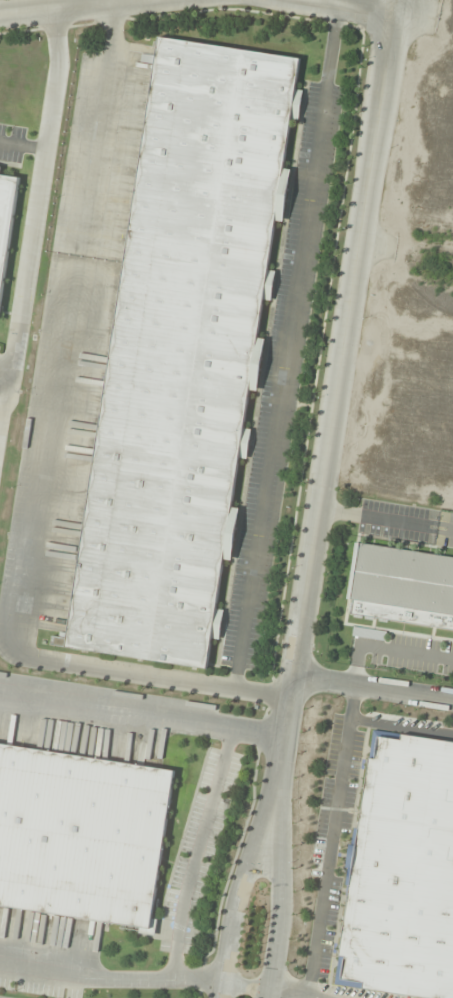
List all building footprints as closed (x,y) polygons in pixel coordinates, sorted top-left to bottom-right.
[(73,651),(207,668),(210,640),(218,638),(222,610),(217,609),(223,561),(231,560),(238,508),(232,507),(238,459),(246,458),(250,430),(244,429),(248,390),(256,391),(263,341),(257,340),(262,301),(270,300),(273,279),(269,260),(274,223),(283,221),(289,171),(283,170),(290,120),(298,119),(302,91),(295,90),(299,57),(151,38),(73,651)] [(0,314),(18,178),(0,176),(0,314)] [(355,543),(347,600),(352,600),(350,615),(452,630),(452,557),(355,543)] [(385,632),(353,629),(352,638),(384,641),(385,632)] [(399,736),(399,737),(375,734),(372,758),(367,758),(336,986),(426,997),(452,997),(452,743),(399,736)] [(0,745),(0,907),(152,927),(173,768),(0,745)]
